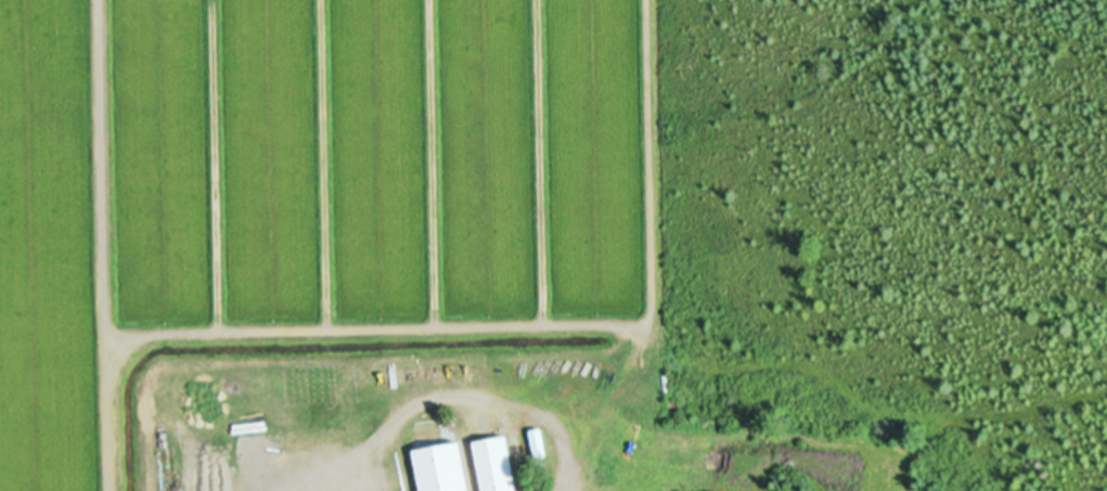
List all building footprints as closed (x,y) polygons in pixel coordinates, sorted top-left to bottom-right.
[(527,432),(531,462),(545,461),(541,430),(527,432)] [(507,437),(470,443),(477,490),(515,490),(507,437)] [(460,443),(408,452),(415,490),(468,490),(460,443)]
